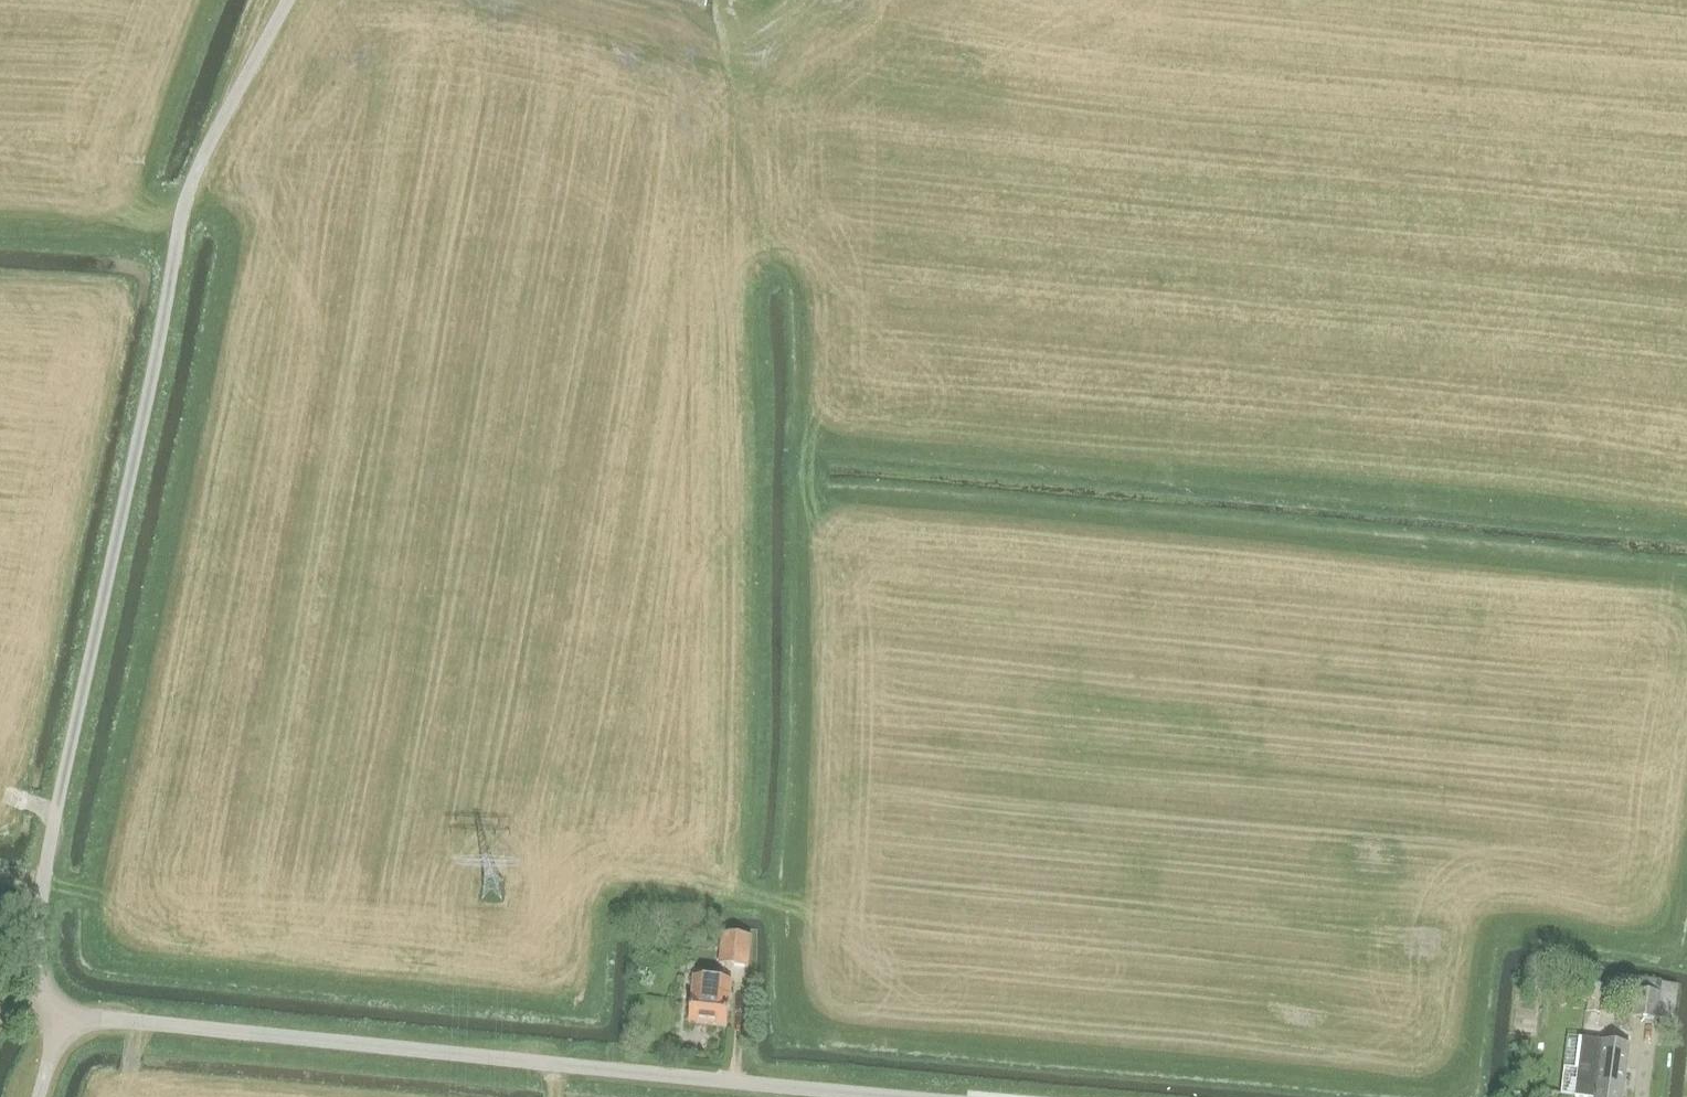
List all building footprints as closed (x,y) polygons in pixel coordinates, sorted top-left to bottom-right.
[(706,10),(708,0),(666,0),(706,10)] [(753,938),(721,934),(718,966),(750,969),(753,938)] [(732,981),(694,977),(690,1022),(727,1026),(730,1000),(732,981)] [(1662,982),(1638,978),(1632,1019),(1659,1022),(1659,1020),(1674,1022),(1679,986),(1662,984),(1662,982)] [(1602,1015),(1604,1003),(1605,986),(1582,984),(1580,1002),(1588,1003),(1587,1013),(1602,1015)] [(1630,1046),(1583,1040),(1576,1096),(1624,1096),(1630,1046)]
